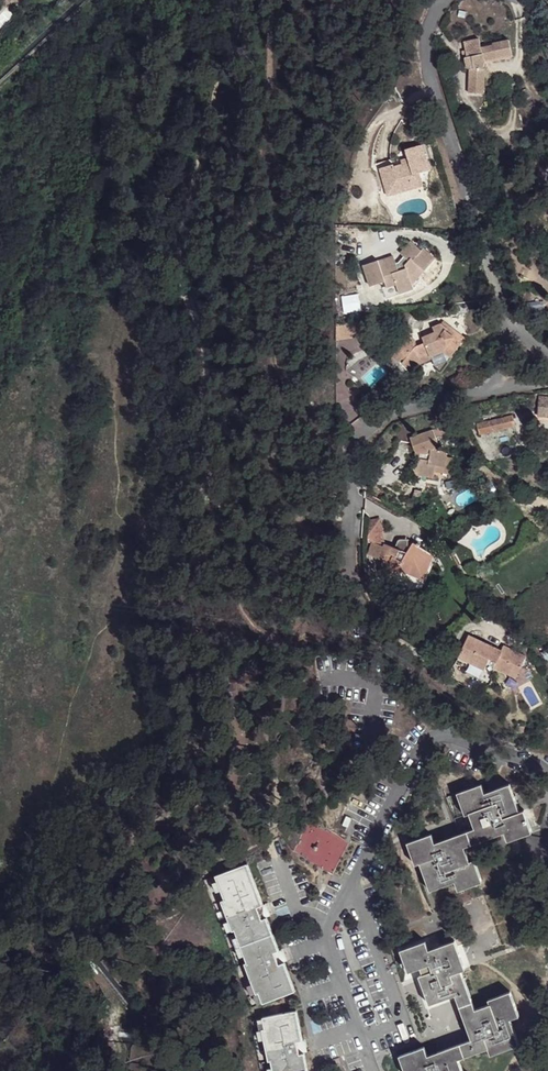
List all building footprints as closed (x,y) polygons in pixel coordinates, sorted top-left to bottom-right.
[(469,63),(467,87),(483,87),(486,64),(484,63),(485,55),(510,48),(507,33),(492,37),(492,39),(480,41),(478,33),(463,37),(467,51),(465,52),(466,63),(469,63)] [(394,163),(381,167),(387,186),(399,183),(401,191),(425,184),(422,172),(432,168),(425,143),(408,148),(410,156),(411,160),(404,163),(395,165),(394,163)] [(387,186),(390,196),(401,191),(399,183),(387,186)] [(378,260),(365,265),(372,286),(385,282),(387,286),(384,287),(388,298),(416,288),(415,284),(412,277),(420,266),(425,270),(436,257),(425,248),(422,249),(412,241),(402,252),(405,255),(399,263),(396,263),(392,264),(391,263),(380,265),(378,260)] [(393,255),(378,260),(396,263),(393,255)] [(420,266),(412,277),(415,284),(425,270),(420,266)] [(342,296),(344,313),(361,311),(359,294),(342,296)] [(337,318),(336,334),(351,333),(350,316),(337,318)] [(350,316),(351,333),(364,331),(363,316),(350,316)] [(407,328),(389,351),(398,356),(403,351),(405,353),(403,358),(412,365),(419,358),(443,347),(450,352),(466,332),(449,321),(440,330),(435,327),(422,333),(423,338),(417,340),(413,333),(407,328)] [(540,415),(547,416),(547,397),(541,396),(540,415)] [(479,424),(480,434),(516,427),(513,416),(479,424)] [(436,429),(411,436),(413,443),(416,449),(420,451),(422,454),(422,458),(421,467),(417,468),(418,475),(436,477),(439,465),(454,467),(456,457),(450,456),(448,452),(444,450),(437,448),(436,446),(440,444),(436,429)] [(532,465),(519,473),(524,480),(536,472),(532,465)] [(386,541),(381,553),(385,555),(383,564),(396,573),(402,565),(412,566),(415,559),(416,555),(430,558),(433,552),(432,547),(428,544),(415,536),(412,542),(409,541),(408,537),(400,538),(396,545),(386,541)] [(416,555),(415,559),(429,563),(430,558),(416,555)] [(468,630),(457,653),(482,665),(488,652),(493,641),(468,630)] [(496,655),(492,662),(515,673),(525,650),(503,640),(501,644),(496,655)] [(493,641),(488,652),(496,655),(501,644),(493,641)] [(432,834),(408,843),(416,864),(421,864),(432,889),(455,881),(458,889),(482,880),(475,859),(470,859),(465,846),(505,831),(509,839),(533,830),(524,809),(521,810),(510,783),(484,791),(482,785),(458,793),(466,815),(470,813),(475,829),(435,843),(432,834)] [(354,795),(349,810),(355,812),(360,798),(354,795)] [(294,853),(334,870),(347,840),(307,822),(294,853)] [(259,993),(263,1003),(295,991),(284,962),(279,964),(275,952),(279,950),(267,917),(262,919),(258,907),(263,905),(247,863),(216,875),(225,899),(221,900),(233,930),(235,929),(247,962),(245,963),(257,993),(259,993)] [(402,951),(411,971),(422,968),(425,974),(421,977),(431,1004),(456,996),(471,1039),(429,1054),(425,1047),(401,1056),(406,1070),(463,1070),(459,1060),(489,1048),(491,1052),(519,1042),(511,1018),(520,1015),(511,991),(488,1000),(489,1003),(475,1008),(462,970),(465,968),(456,941),(429,949),(426,942),(402,951)] [(297,1010),(263,1016),(265,1028),(262,1028),(269,1060),(271,1060),(273,1070),(308,1070),(304,1053),(299,1054),(297,1042),(303,1040),(297,1010)]
